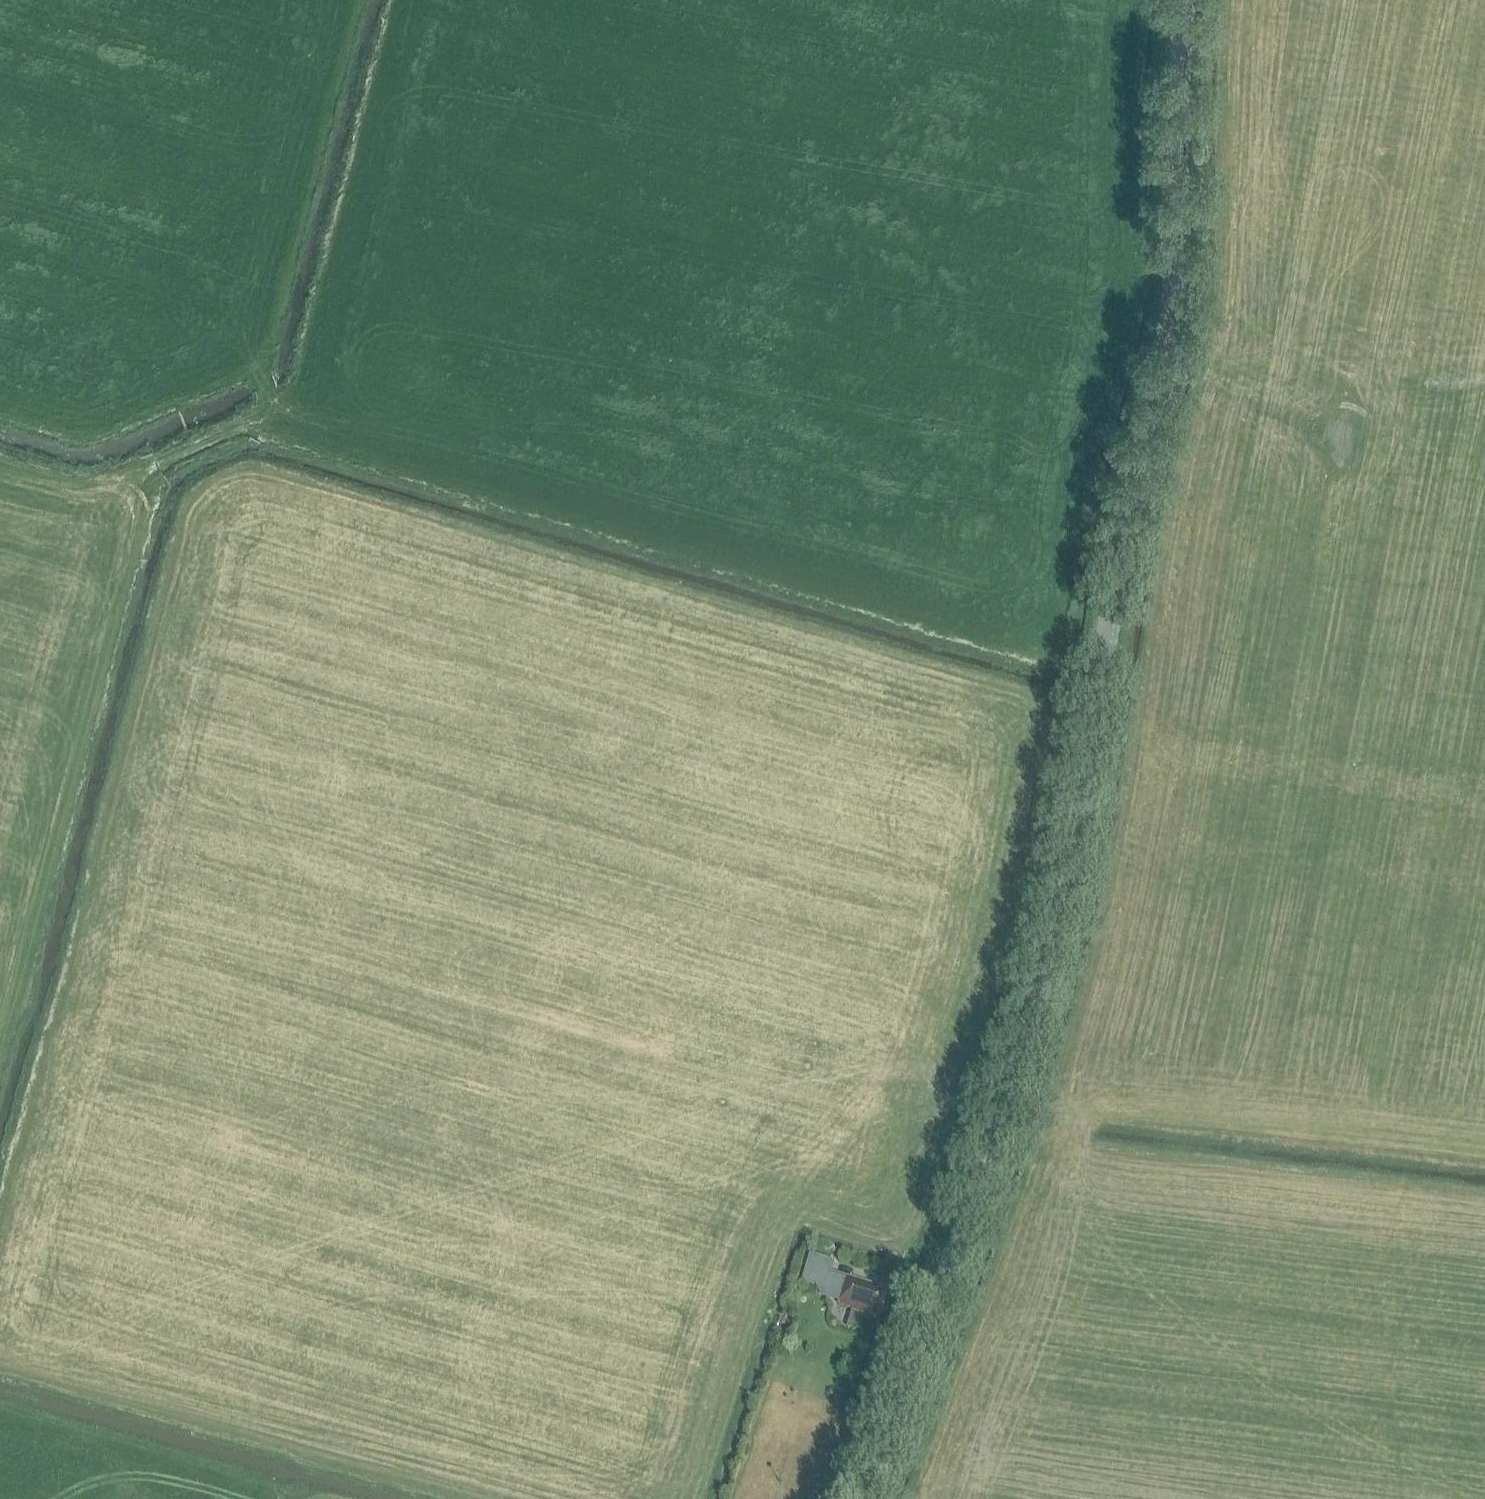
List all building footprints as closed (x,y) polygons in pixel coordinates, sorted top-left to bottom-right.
[(844,1278),(829,1274),(833,1261),(808,1253),(800,1282),(813,1286),(819,1297),(838,1302),(837,1304),(869,1313),(871,1308),(878,1310),(883,1292),(876,1290),(877,1285),(845,1276),(844,1278)]
